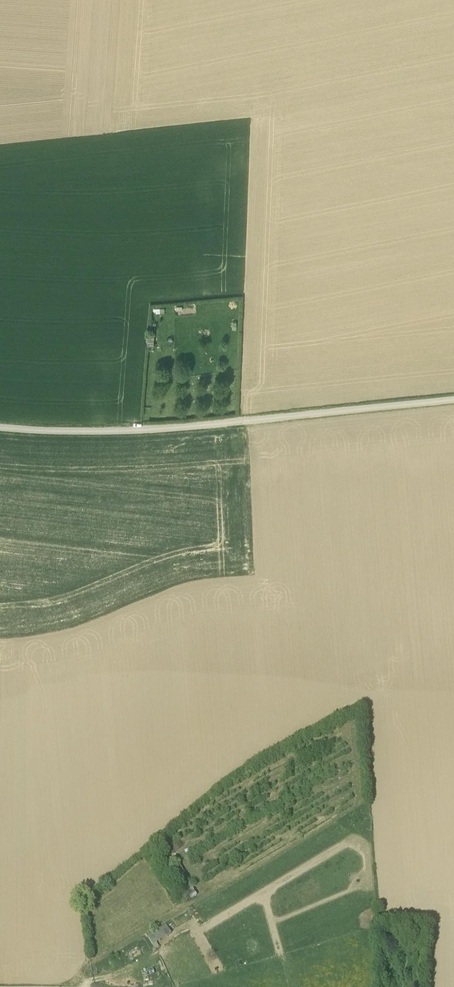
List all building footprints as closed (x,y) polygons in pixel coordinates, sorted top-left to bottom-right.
[(153,945),(171,935),(166,926),(148,936),(153,945)]
